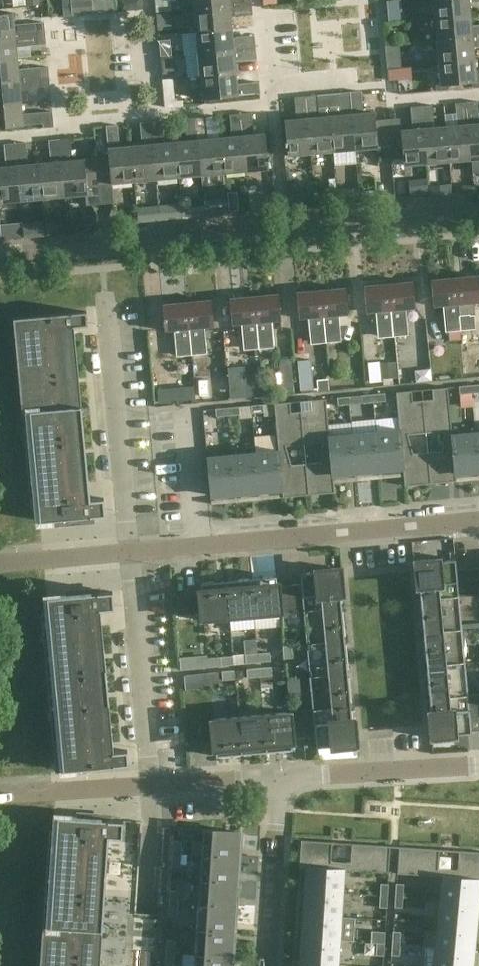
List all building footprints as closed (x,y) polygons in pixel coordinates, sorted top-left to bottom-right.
[(72,14),(71,0),(64,0),(65,15),(72,14)] [(72,14),(93,13),(92,0),(71,0),(72,14)] [(107,12),(117,11),(116,0),(106,0),(107,12)] [(142,9),(141,0),(129,0),(130,10),(142,9)] [(194,10),(251,4),(251,0),(193,0),(194,10)] [(384,16),(399,16),(399,0),(385,0),(384,16)] [(478,2),(478,0),(434,0),(435,17),(470,14),(469,3),(478,2)] [(196,31),(232,27),(231,17),(252,15),(251,4),(194,10),(196,31)] [(0,14),(0,37),(46,33),(45,23),(14,25),(13,13),(0,14)] [(471,25),(470,14),(435,17),(437,40),(478,35),(478,24),(471,25)] [(233,39),(232,27),(196,31),(198,53),(255,48),(254,37),(233,39)] [(0,37),(0,59),(18,58),(17,47),(47,44),(46,33),(0,37)] [(478,47),(478,35),(437,40),(440,62),(475,58),(474,47),(478,47)] [(172,55),(170,39),(159,40),(161,56),(172,55)] [(198,53),(201,76),(237,72),(235,61),(257,59),(255,48),(198,53)] [(176,73),(174,56),(161,57),(163,74),(176,73)] [(18,58),(0,59),(0,82),(50,77),(49,66),(19,69),(18,58)] [(475,58),(440,62),(442,84),(436,85),(436,90),(449,89),(448,84),(473,81),(473,87),(478,86),(478,69),(476,70),(475,58)] [(203,98),(260,92),(259,81),(238,83),(237,72),(201,76),(203,98)] [(22,102),(21,91),(51,88),(50,77),(0,82),(0,104),(22,102)] [(162,79),(165,108),(183,106),(183,100),(175,101),(173,78),(162,79)] [(361,89),(350,90),(356,148),(378,146),(379,158),(391,157),(388,129),(377,130),(375,110),(363,111),(361,89)] [(339,91),(341,113),(330,114),(333,150),(356,148),(350,90),(339,91)] [(311,152),(333,150),(330,114),(319,115),(317,94),(306,95),(311,152)] [(295,96),(297,118),(285,119),(288,154),(311,152),(306,95),(295,96)] [(466,102),(471,158),(478,158),(478,122),(477,101),(466,102)] [(54,122),(53,110),(23,113),(22,102),(0,104),(0,127),(54,122)] [(466,102),(444,104),(446,126),(449,160),(471,158),(466,102)] [(433,105),(422,106),(427,162),(449,160),(446,126),(435,127),(433,105)] [(410,107),(412,127),(388,129),(391,157),(403,156),(404,164),(427,162),(422,106),(410,107)] [(251,111),(240,113),(246,169),(269,167),(266,132),(253,133),(251,111)] [(224,171),(246,169),(240,113),(229,114),(231,135),(220,136),(224,171)] [(207,116),(196,117),(201,173),(224,171),(220,136),(209,138),(207,116)] [(187,140),(176,141),(179,176),(201,173),(196,117),(185,118),(187,140)] [(157,178),(179,176),(176,141),(164,142),(162,120),(151,121),(157,178)] [(134,180),(157,178),(151,121),(140,122),(142,144),(131,145),(134,180)] [(99,183),(134,180),(131,145),(119,146),(117,124),(106,125),(109,156),(96,157),(99,183)] [(70,137),(60,138),(65,195),(86,193),(85,185),(99,183),(96,157),(73,159),(70,137)] [(43,197),(65,195),(60,138),(48,139),(50,161),(39,162),(43,197)] [(20,199),(43,197),(39,162),(28,163),(26,141),(15,142),(20,199)] [(0,166),(0,201),(20,199),(15,142),(4,143),(6,165),(0,166)] [(236,193),(227,194),(229,211),(238,210),(236,193)] [(159,205),(161,220),(183,219),(182,203),(159,205)] [(138,222),(161,220),(159,205),(137,207),(138,222)] [(456,277),(458,302),(459,314),(470,313),(470,316),(475,315),(474,301),(478,300),(478,275),(456,277)] [(459,314),(458,302),(456,277),(431,279),(434,305),(448,303),(449,315),(459,314)] [(413,281),(389,283),(391,308),(392,321),(403,320),(402,307),(416,306),(413,281)] [(392,321),(391,308),(389,283),(364,285),(367,311),(381,309),(382,321),(392,321)] [(348,312),(346,287),(321,289),(324,314),(348,312)] [(325,327),(324,314),(321,289),(297,291),(299,317),(312,316),(313,329),(314,329),(314,328),(325,327)] [(279,293),(254,295),(257,321),(258,333),(269,332),(270,332),(269,320),(281,319),(279,293)] [(230,298),(232,323),(246,322),(247,334),(258,333),(257,321),(254,295),(230,298)] [(212,299),(187,302),(189,322),(190,327),(191,339),(201,338),(200,326),(214,325),(212,299)] [(187,302),(162,304),(165,329),(179,328),(181,354),(192,353),(191,339),(190,327),(189,322),(187,302)] [(92,515),(106,514),(105,497),(83,499),(67,326),(88,324),(87,310),(21,316),(21,319),(22,319),(23,329),(16,329),(16,327),(15,327),(32,506),(39,505),(41,520),(68,517),(68,522),(92,519),(92,515)] [(470,313),(459,314),(460,328),(471,327),(470,316),(470,313)] [(450,328),(460,328),(459,314),(449,315),(450,328)] [(403,320),(392,321),(393,334),(404,333),(403,320)] [(383,335),(393,334),(392,321),(382,321),(383,335)] [(335,326),(325,327),(326,340),(336,339),(335,326)] [(315,341),(326,340),(325,327),(314,328),(314,329),(315,341)] [(269,332),(258,333),(259,347),(270,346),(269,332)] [(248,347),(259,347),(258,333),(247,334),(248,347)] [(201,338),(191,339),(192,353),(203,352),(201,338)] [(393,340),(395,356),(408,355),(406,339),(393,340)] [(411,342),(412,368),(428,367),(427,341),(411,342)] [(298,360),(301,391),(314,390),(311,359),(298,360)] [(378,363),(380,379),(397,378),(396,361),(378,363)] [(245,366),(228,367),(230,397),(247,396),(245,366)] [(156,379),(158,403),(174,402),(173,378),(156,379)] [(278,395),(294,393),(293,380),(277,382),(278,395)] [(460,393),(472,392),(472,384),(460,385),(460,393)] [(434,399),(424,400),(427,432),(444,430),(443,450),(428,452),(431,483),(457,481),(456,472),(452,434),(448,387),(433,388),(434,399)] [(398,392),(401,428),(405,467),(403,467),(405,486),(431,483),(428,452),(414,453),(409,434),(427,432),(424,400),(413,401),(412,390),(398,392)] [(374,393),(374,401),(386,400),(386,392),(374,393)] [(374,401),(374,393),(362,394),(362,402),(374,401)] [(350,403),(350,395),(338,396),(339,404),(350,403)] [(312,410),(301,411),(304,443),(322,442),(321,461),(306,463),(309,495),(335,492),(333,474),(329,435),(326,399),(311,400),(312,410)] [(292,464),(287,445),(304,443),(301,411),(291,412),(290,402),(274,403),(279,450),(282,488),(283,497),(309,495),(306,463),(292,464)] [(264,411),(264,403),(252,404),(252,412),(264,411)] [(229,414),(240,413),(240,405),(228,406),(229,414)] [(229,414),(228,406),(216,408),(217,415),(229,414)] [(377,431),(381,469),(403,467),(405,467),(401,428),(377,431)] [(377,431),(353,433),(357,472),(381,469),(377,431)] [(478,470),(478,460),(476,432),(452,434),(456,472),(478,470)] [(333,474),(357,472),(353,433),(329,435),(333,474)] [(282,488),(279,450),(255,452),(258,491),(282,488)] [(255,452),(231,454),(234,493),(258,491),(255,452)] [(234,493),(231,454),(207,456),(211,495),(234,493)] [(421,594),(420,594),(420,595),(421,595),(421,599),(459,595),(459,596),(471,595),(469,567),(457,569),(456,558),(418,561),(420,584),(419,584),(419,585),(420,584),(421,594)] [(469,567),(471,595),(478,594),(478,566),(469,567)] [(342,602),(343,602),(343,601),(342,601),(341,592),(342,592),(342,591),(341,591),(339,569),(301,572),(302,583),(290,584),(293,612),(305,611),(304,610),(342,606),(342,602)] [(254,577),(253,576),(253,577),(251,577),(255,615),(280,613),(278,586),(277,575),(260,577),(260,575),(259,575),(259,577),(254,577)] [(228,580),(227,580),(230,617),(255,615),(251,577),(235,579),(235,578),(234,578),(235,579),(229,579),(229,578),(228,578),(228,580)] [(218,581),(201,582),(205,620),(230,617),(227,580),(225,580),(224,579),(224,580),(218,581),(218,579),(217,579),(218,581)] [(280,613),(293,612),(290,584),(278,586),(280,613)] [(50,611),(42,612),(48,677),(56,676),(57,685),(50,686),(50,684),(49,684),(51,708),(59,707),(60,716),(53,717),(53,715),(51,715),(55,758),(63,757),(64,769),(130,762),(128,749),(107,751),(94,609),(115,607),(113,590),(48,596),(50,611)] [(174,607),(194,605),(192,593),(173,595),(174,607)] [(424,628),(424,632),(462,628),(459,596),(459,595),(421,599),(422,603),(420,603),(420,604),(422,604),(424,627),(423,627),(423,628),(424,628)] [(305,611),(308,643),(345,639),(345,635),(346,635),(346,634),(345,634),(343,611),(344,611),(344,610),(343,610),(342,606),(304,610),(305,611)] [(427,661),(427,665),(466,661),(462,628),(424,632),(425,636),(424,636),(424,637),(425,637),(427,660),(426,660),(426,661),(427,661)] [(348,668),(349,668),(349,667),(348,667),(346,644),(347,644),(347,643),(346,643),(345,639),(308,643),(311,676),(349,672),(348,668)] [(283,646),(284,658),(292,657),(291,645),(283,646)] [(270,653),(259,654),(260,662),(270,661),(270,653)] [(260,662),(259,654),(245,655),(246,663),(260,662)] [(221,665),(234,664),(233,656),(221,657),(221,665)] [(430,694),(430,698),(469,694),(469,693),(466,661),(427,665),(428,669),(427,669),(427,670),(428,670),(430,693),(429,693),(429,694),(430,694)] [(261,676),(261,677),(272,676),(271,667),(260,668),(261,676)] [(247,678),(261,677),(260,668),(247,669),(247,678)] [(223,680),(235,679),(234,671),(222,671),(223,680)] [(311,676),(314,708),(314,709),(352,705),(351,701),(352,701),(352,700),(351,701),(349,677),(350,677),(350,676),(349,676),(349,672),(311,676)] [(211,673),(187,675),(188,691),(212,689),(211,673)] [(430,702),(430,703),(431,703),(432,712),(431,712),(431,713),(432,713),(434,735),(472,732),(471,721),(478,720),(478,692),(469,693),(469,694),(430,698),(431,702),(430,702)] [(316,735),(317,746),(355,742),(353,720),(354,720),(354,719),(353,720),(352,710),(353,710),(353,709),(352,709),(352,705),(314,709),(314,708),(302,709),(304,736),(316,735)] [(292,738),(304,736),(302,709),(290,710),(292,738)] [(290,710),(264,713),(267,750),(269,750),(269,752),(270,751),(270,750),(276,750),(276,751),(277,751),(277,750),(293,748),(292,738),(290,710)] [(245,753),(245,754),(246,754),(245,753),(251,752),(251,753),(252,753),(252,752),(267,750),(264,713),(239,715),(243,753),(245,753)] [(241,753),(243,753),(239,715),(214,717),(217,755),(234,754),(234,755),(235,755),(235,754),(241,753),(241,754),(241,753)] [(123,836),(124,820),(58,816),(57,831),(49,830),(40,965),(100,965),(109,836),(123,836)] [(205,828),(203,853),(240,856),(242,831),(205,828)] [(174,840),(173,853),(181,853),(182,841),(174,840)] [(308,867),(345,869),(345,870),(389,873),(391,846),(352,843),(350,862),(332,861),(333,842),(301,840),(299,866),(308,867)] [(459,850),(457,869),(438,868),(439,849),(400,846),(398,873),(442,877),(478,880),(478,852),(459,850)] [(181,865),(181,853),(173,853),(172,865),(181,865)] [(239,881),(240,856),(203,853),(201,878),(239,881)] [(308,867),(307,890),(343,893),(344,888),(345,870),(345,869),(308,867)] [(440,900),(477,904),(478,882),(478,880),(442,877),(440,900)] [(201,878),(199,904),(237,906),(239,881),(201,878)] [(386,883),(385,895),(393,895),(394,883),(386,883)] [(410,883),(402,883),(401,895),(409,895),(410,883)] [(170,890),(170,902),(178,903),(179,890),(170,890)] [(343,893),(307,890),(305,914),(342,917),(343,893)] [(392,907),(393,895),(385,895),(384,907),(392,907)] [(409,895),(401,895),(400,907),(408,907),(409,895)] [(438,924),(475,927),(477,904),(440,900),(438,924)] [(177,915),(178,903),(170,902),(169,914),(177,915)] [(235,931),(237,906),(199,904),(198,929),(235,931)] [(137,934),(153,935),(153,913),(138,913),(137,934)] [(305,914),(303,938),(340,941),(342,917),(305,914)] [(438,924),(436,948),(472,951),(475,927),(438,924)] [(234,956),(235,931),(198,929),(196,954),(234,956)] [(383,931),(382,943),(390,943),(391,931),(383,931)] [(399,931),(398,942),(406,943),(407,931),(399,931)] [(339,965),(340,941),(303,938),(302,962),(339,965)] [(167,939),(166,952),(175,952),(176,940),(167,939)] [(405,955),(406,943),(398,942),(397,954),(405,955)] [(381,955),(389,955),(390,943),(382,943),(381,955)] [(472,951),(436,948),(434,965),(471,965),(472,951)] [(174,965),(175,952),(166,952),(165,964),(174,965)] [(195,965),(233,965),(234,956),(196,954),(195,965)]
